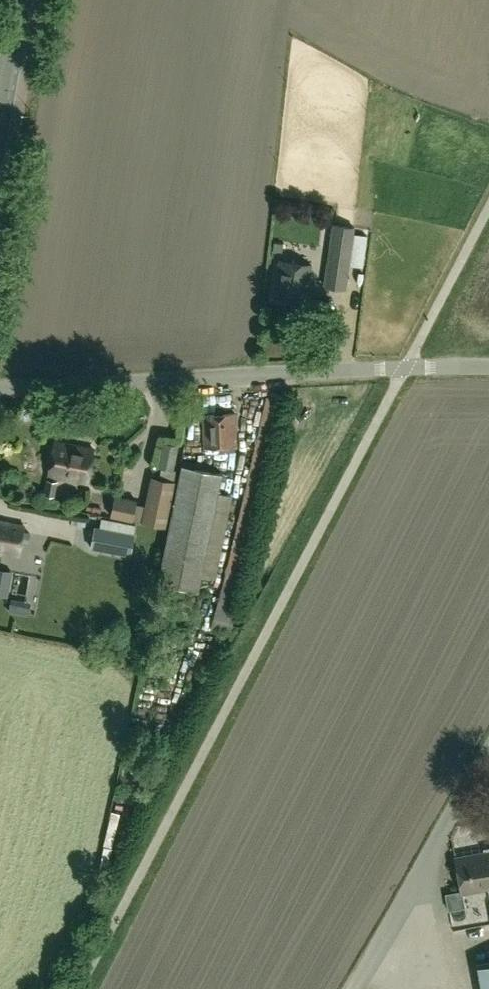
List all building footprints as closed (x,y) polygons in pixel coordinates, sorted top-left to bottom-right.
[(354,228),(332,225),(324,286),(345,288),(354,228)] [(281,252),(282,244),(273,242),(272,250),(281,252)] [(311,265),(279,260),(273,300),(305,305),(311,265)] [(220,447),(220,452),(234,453),(234,446),(236,446),(236,414),(204,417),(205,448),(220,447)] [(93,449),(54,442),(47,475),(87,483),(93,449)] [(159,467),(172,469),(177,445),(163,442),(159,467)] [(158,583),(198,591),(222,472),(182,464),(158,583)] [(168,528),(178,481),(151,475),(141,522),(168,528)] [(44,494),(54,496),(56,482),(46,480),(44,494)] [(94,527),(91,547),(129,554),(134,525),(103,519),(101,528),(94,527)] [(18,555),(20,542),(27,543),(29,533),(22,532),(23,526),(0,522),(0,552),(18,555)] [(6,596),(11,572),(0,571),(0,595),(6,596)] [(488,873),(488,852),(455,859),(459,876),(488,871),(488,873)] [(459,876),(462,893),(488,888),(488,873),(488,871),(459,876)] [(460,892),(445,895),(448,911),(463,909),(460,892)]
